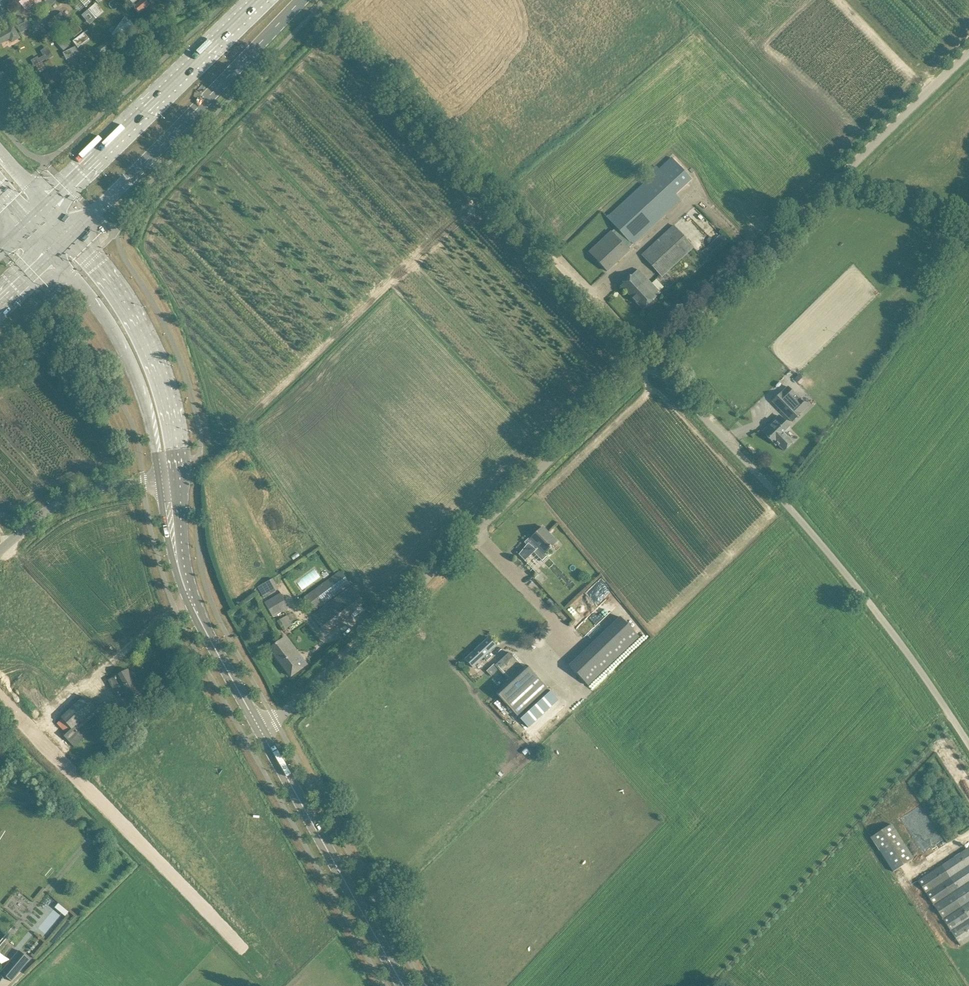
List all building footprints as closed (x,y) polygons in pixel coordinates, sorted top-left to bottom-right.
[(25,8),(33,1),(37,6),(43,0),(44,0),(17,0),(25,8)] [(132,6),(138,14),(156,0),(140,0),(132,6)] [(90,25),(104,11),(95,2),(81,16),(90,25)] [(60,11),(47,23),(59,36),(72,24),(60,11)] [(126,16),(108,28),(114,37),(132,26),(126,16)] [(10,28),(0,32),(0,44),(15,37),(10,28)] [(73,41),(79,47),(89,38),(84,31),(73,41)] [(63,53),(67,60),(79,52),(75,46),(63,53)] [(46,70),(43,61),(54,57),(50,48),(31,57),(38,73),(46,70)] [(14,74),(9,60),(0,63),(0,79),(14,74)] [(616,227),(612,232),(628,249),(681,200),(676,195),(693,180),(672,158),(656,173),(631,195),(607,217),(616,227)] [(662,277),(694,247),(674,226),(642,255),(662,277)] [(628,249),(612,232),(589,252),(607,271),(629,251),(628,249)] [(638,270),(621,286),(643,310),(660,293),(638,270)] [(792,422),(807,407),(788,387),(772,401),(792,422)] [(779,416),(775,419),(768,426),(771,429),(765,434),(776,445),(777,444),(779,445),(784,451),(793,442),(783,433),(789,427),(779,416)] [(516,552),(525,562),(526,561),(525,561),(534,552),(542,561),(547,556),(545,554),(557,542),(543,527),(530,539),(532,541),(529,544),(528,543),(519,554),(517,552),(516,552)] [(273,579),(258,587),(263,598),(279,590),(273,579)] [(325,632),(365,603),(352,586),(313,616),(325,632)] [(281,593),(265,603),(273,617),(289,607),(281,593)] [(287,615),(280,620),(285,629),(293,624),(287,615)] [(620,617),(568,666),(587,685),(639,636),(620,617)] [(282,640),(278,643),(270,649),(291,677),(307,665),(295,648),(288,638),(283,642),(282,640)] [(488,638),(465,659),(473,668),(484,658),(487,661),(492,657),(488,653),(496,646),(488,638)] [(495,665),(494,664),(487,671),(491,676),(499,669),(509,681),(496,693),(528,728),(558,700),(526,665),(524,668),(513,656),(509,653),(495,665)] [(128,669),(108,680),(115,692),(122,688),(125,692),(129,700),(131,699),(137,710),(144,706),(138,695),(141,694),(128,669)] [(84,697),(62,718),(57,723),(67,733),(64,736),(75,747),(106,718),(109,721),(118,716),(112,710),(107,701),(100,706),(94,708),(84,697)] [(120,725),(108,735),(115,743),(127,733),(120,725)] [(891,824),(870,838),(893,872),(914,858),(891,824)] [(918,881),(961,946),(968,941),(968,848),(918,881)] [(19,951),(1,973),(12,981),(30,960),(19,951)]
